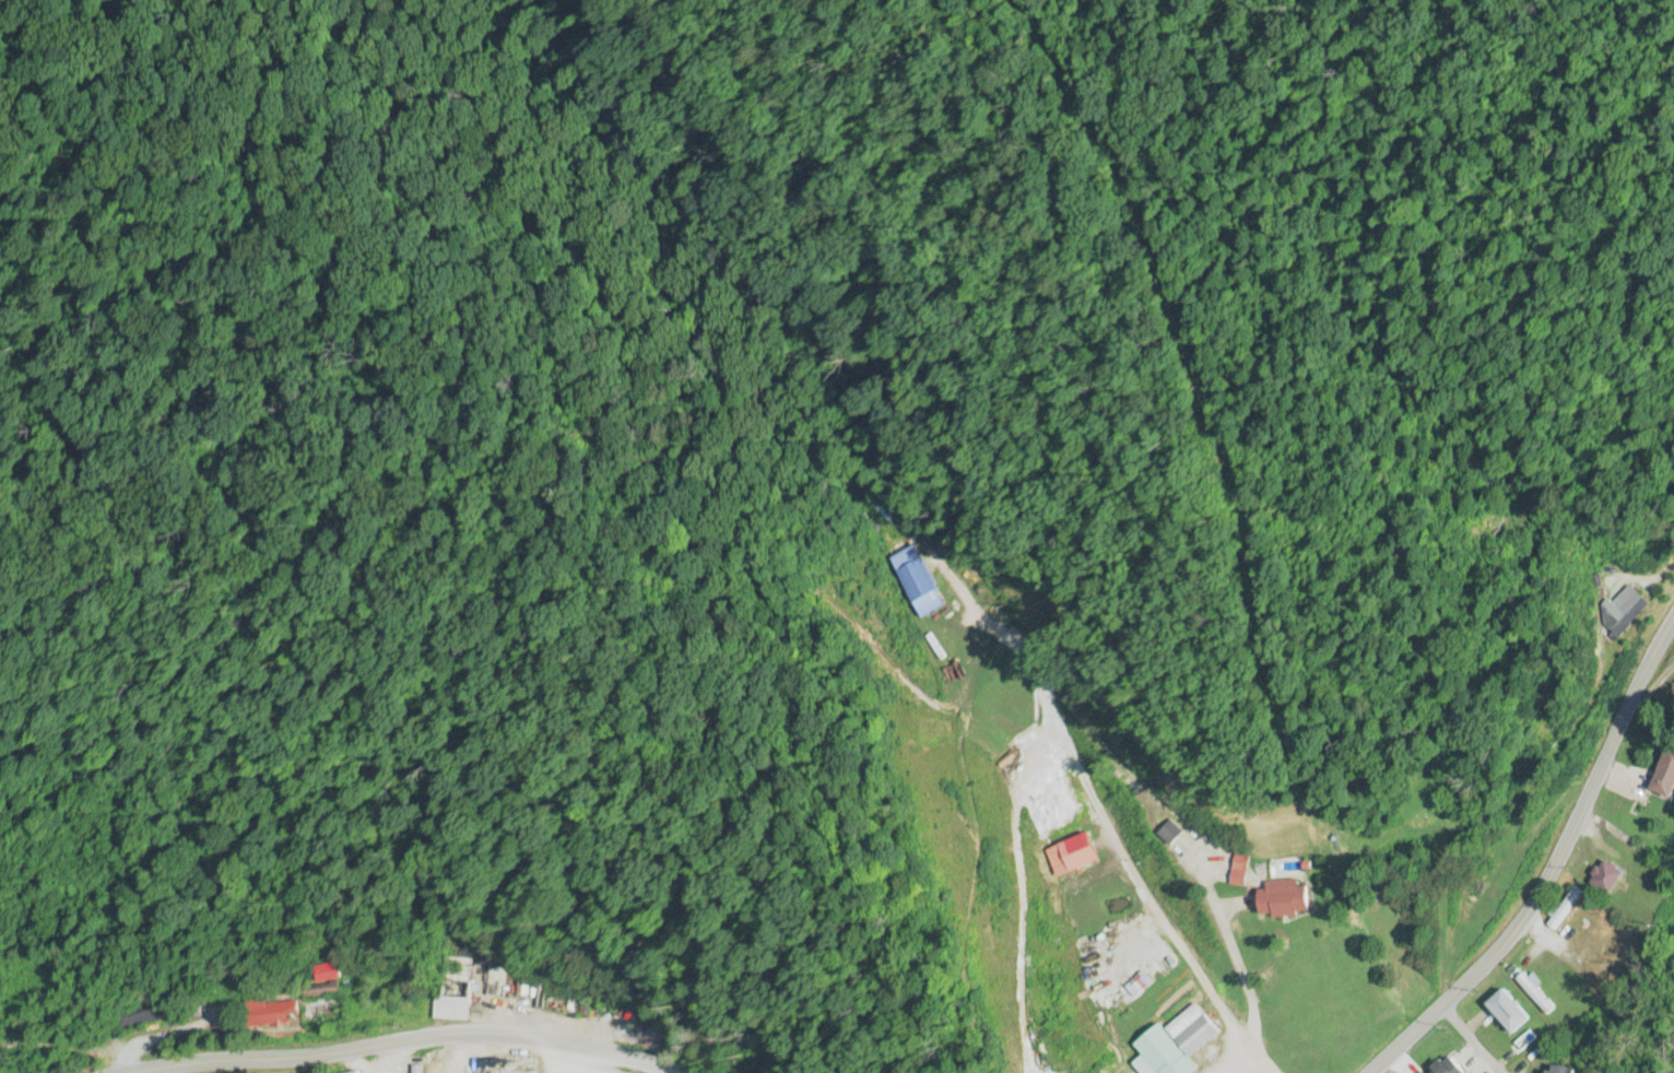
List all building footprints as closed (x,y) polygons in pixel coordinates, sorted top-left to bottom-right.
[(918,547),(892,559),(921,619),(947,606),(918,547)] [(1645,601),(1631,587),(1618,601),(1632,615),(1645,601)] [(1673,800),(1673,747),(1671,746),(1653,792),(1673,800)] [(1172,844),(1183,834),(1173,824),(1162,835),(1172,844)] [(1247,887),(1250,859),(1236,858),(1234,886),(1247,887)] [(1590,882),(1608,897),(1625,877),(1607,862),(1590,882)] [(1312,914),(1309,885),(1304,886),(1304,881),(1260,885),(1263,919),(1312,914)] [(1555,932),(1583,894),(1575,888),(1547,926),(1555,932)] [(443,980),(472,980),(472,960),(443,960),(443,980)] [(315,967),(319,986),(298,990),(300,1000),(340,994),(338,982),(342,981),(339,963),(315,967)] [(488,994),(504,994),(504,971),(488,971),(488,994)] [(1517,980),(1546,1018),(1555,1011),(1526,974),(1517,980)] [(1532,1020),(1505,990),(1488,1006),(1515,1035),(1532,1020)] [(472,998),(436,998),(436,1021),(472,1021),(472,998)] [(299,1024),(295,1002),(266,1006),(266,999),(244,1001),(248,1031),(299,1024)] [(1191,1060),(1221,1034),(1196,1004),(1165,1031),(1191,1060)] [(1520,1046),(1525,1052),(1537,1040),(1532,1035),(1520,1046)] [(1451,1055),(1431,1072),(1467,1072),(1451,1055)]
